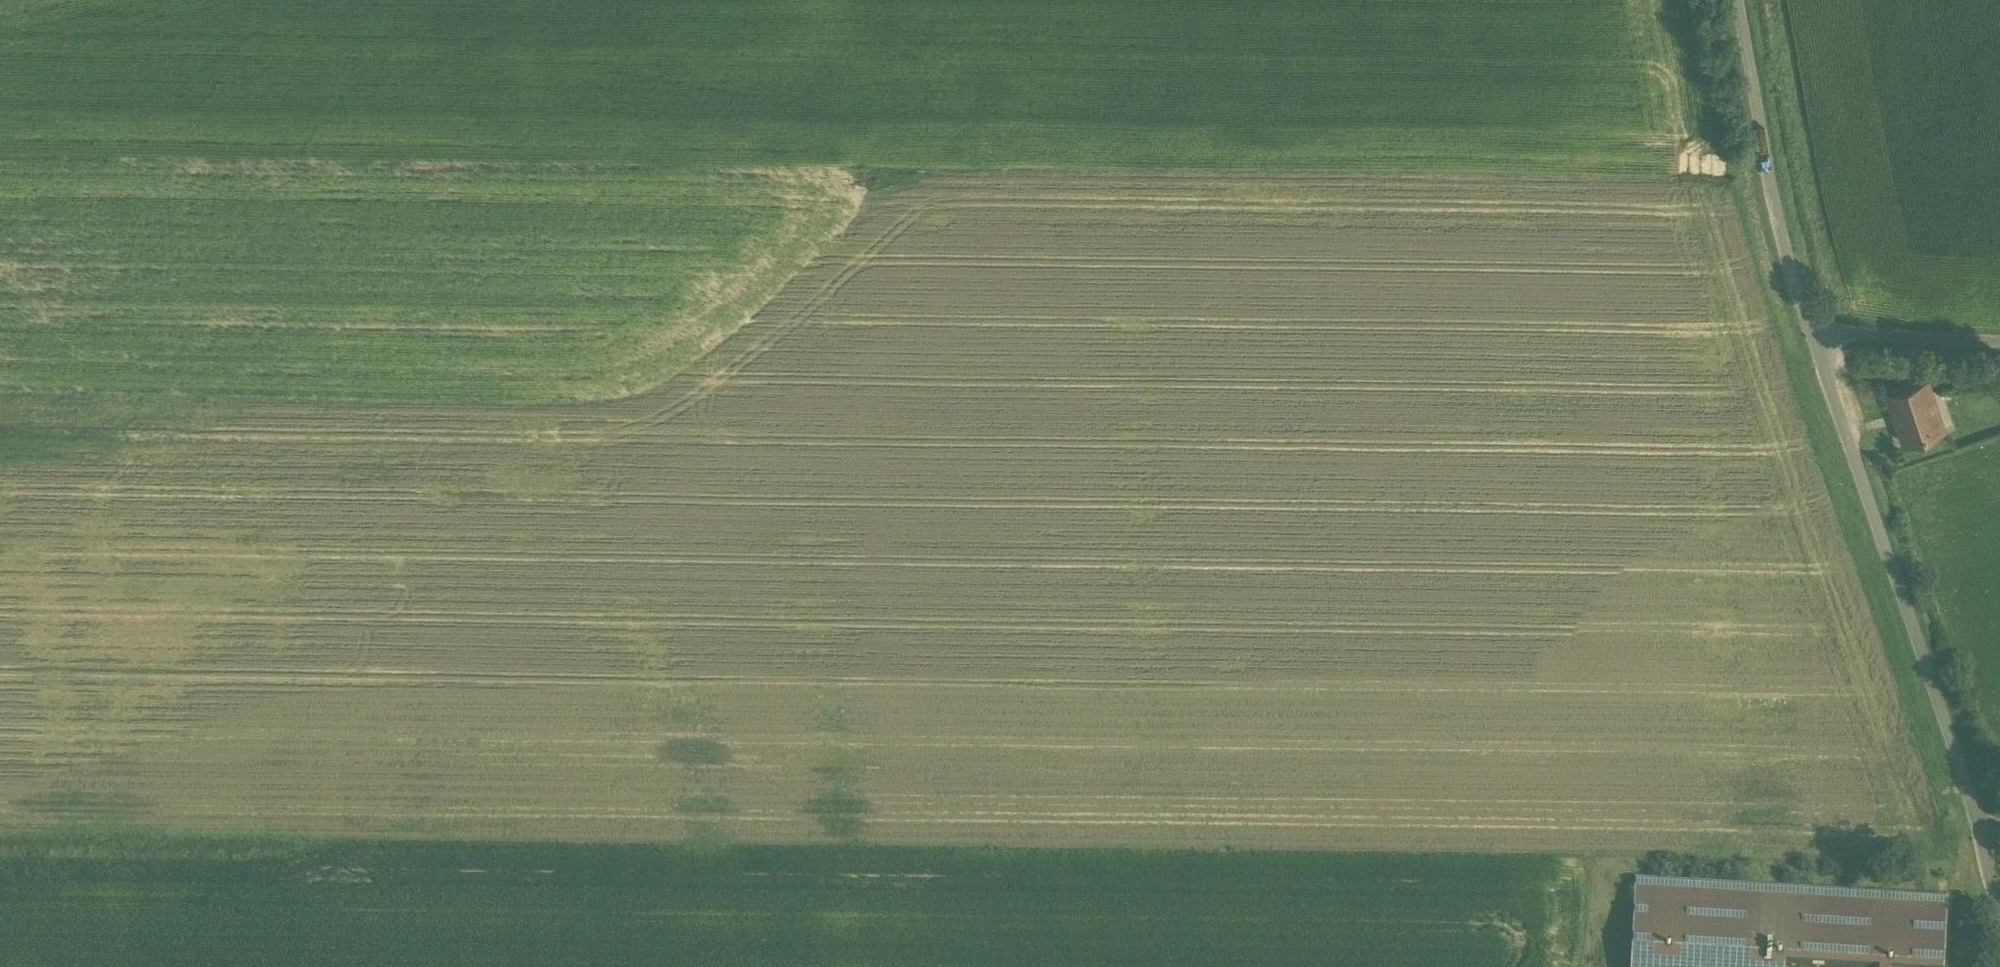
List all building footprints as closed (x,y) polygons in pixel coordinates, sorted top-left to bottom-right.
[(1926,378),(1887,392),(1905,441),(1943,426),(1926,378)] [(1947,902),(1636,885),(1632,966),(1944,966),(1947,902)]
